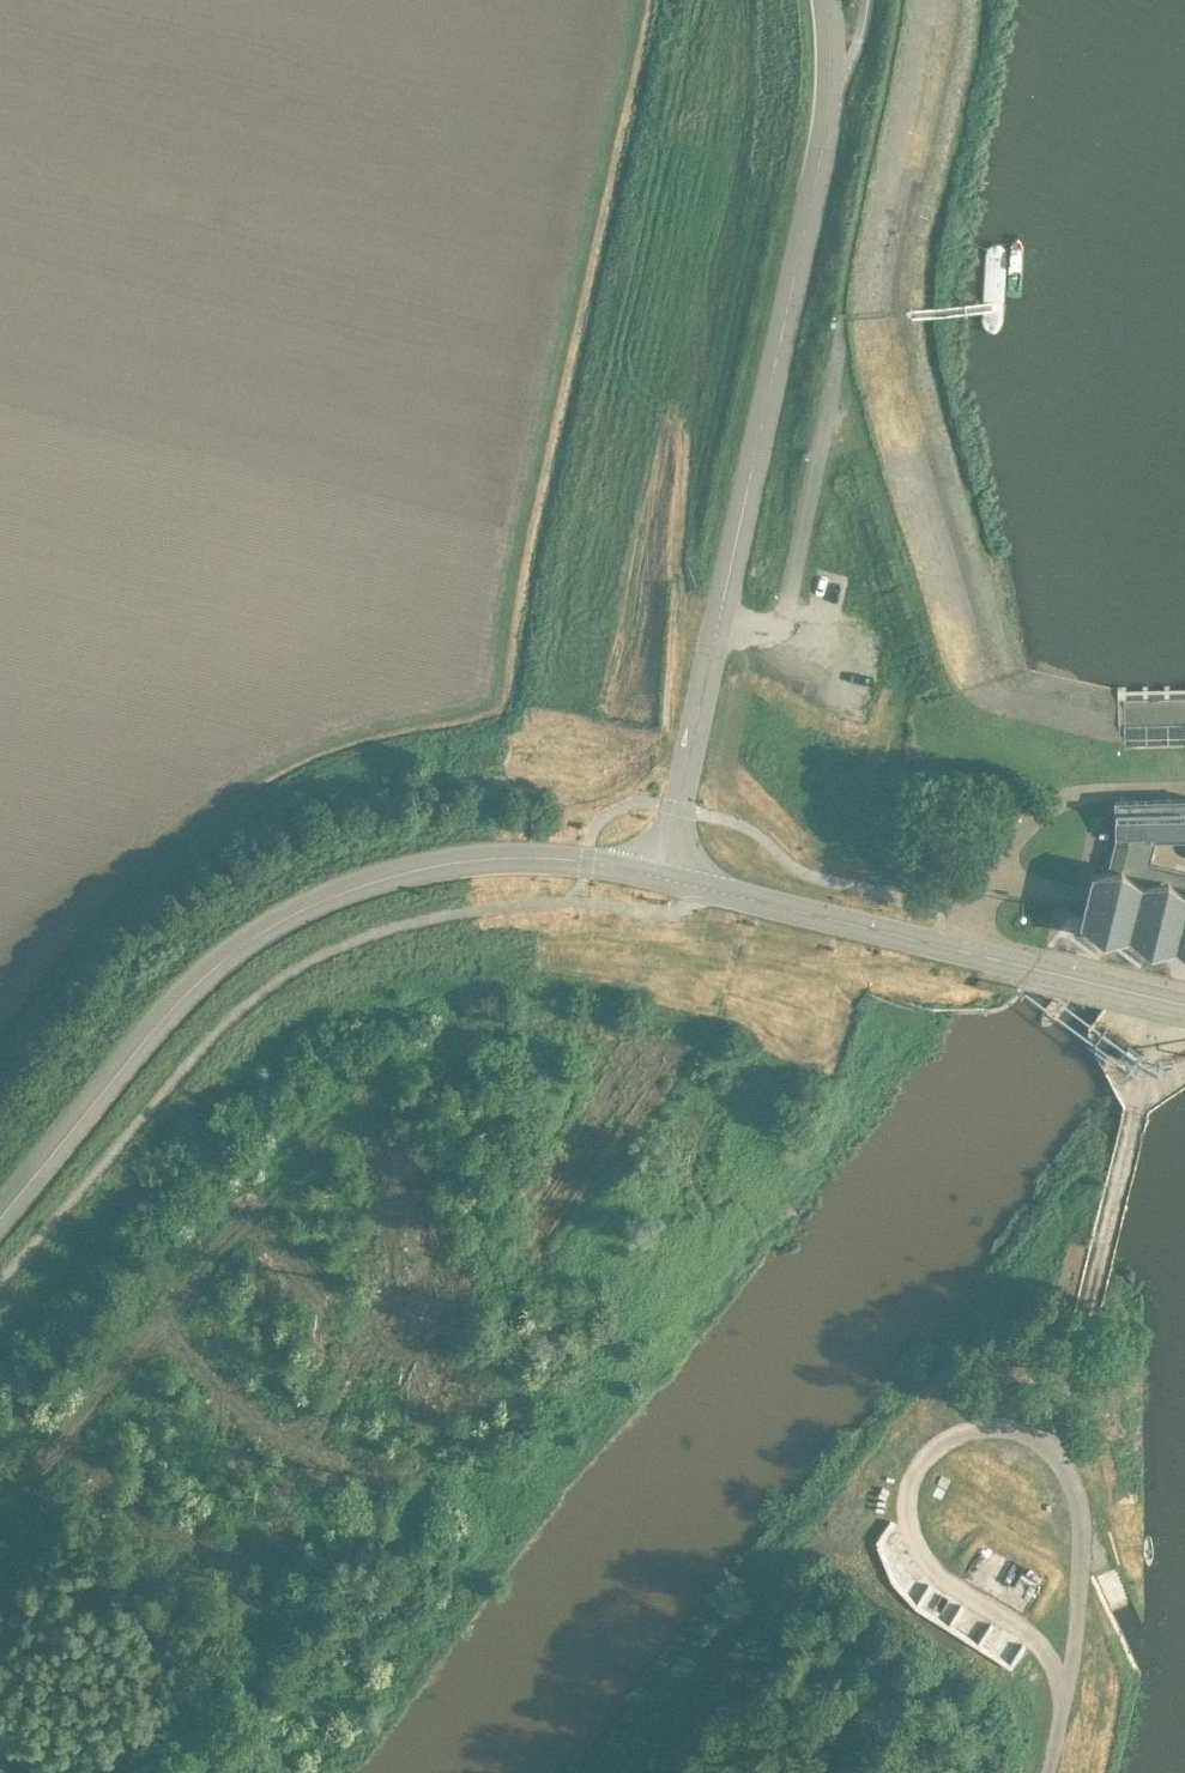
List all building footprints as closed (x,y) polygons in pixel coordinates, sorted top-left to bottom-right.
[(1146,861),(1152,837),(1184,836),(1184,798),(1113,799),(1114,833),(1116,833),(1108,867),(1092,870),(1080,919),(1102,936),(1128,932),(1149,947),(1174,943),(1184,951),(1184,870),(1146,861)]
